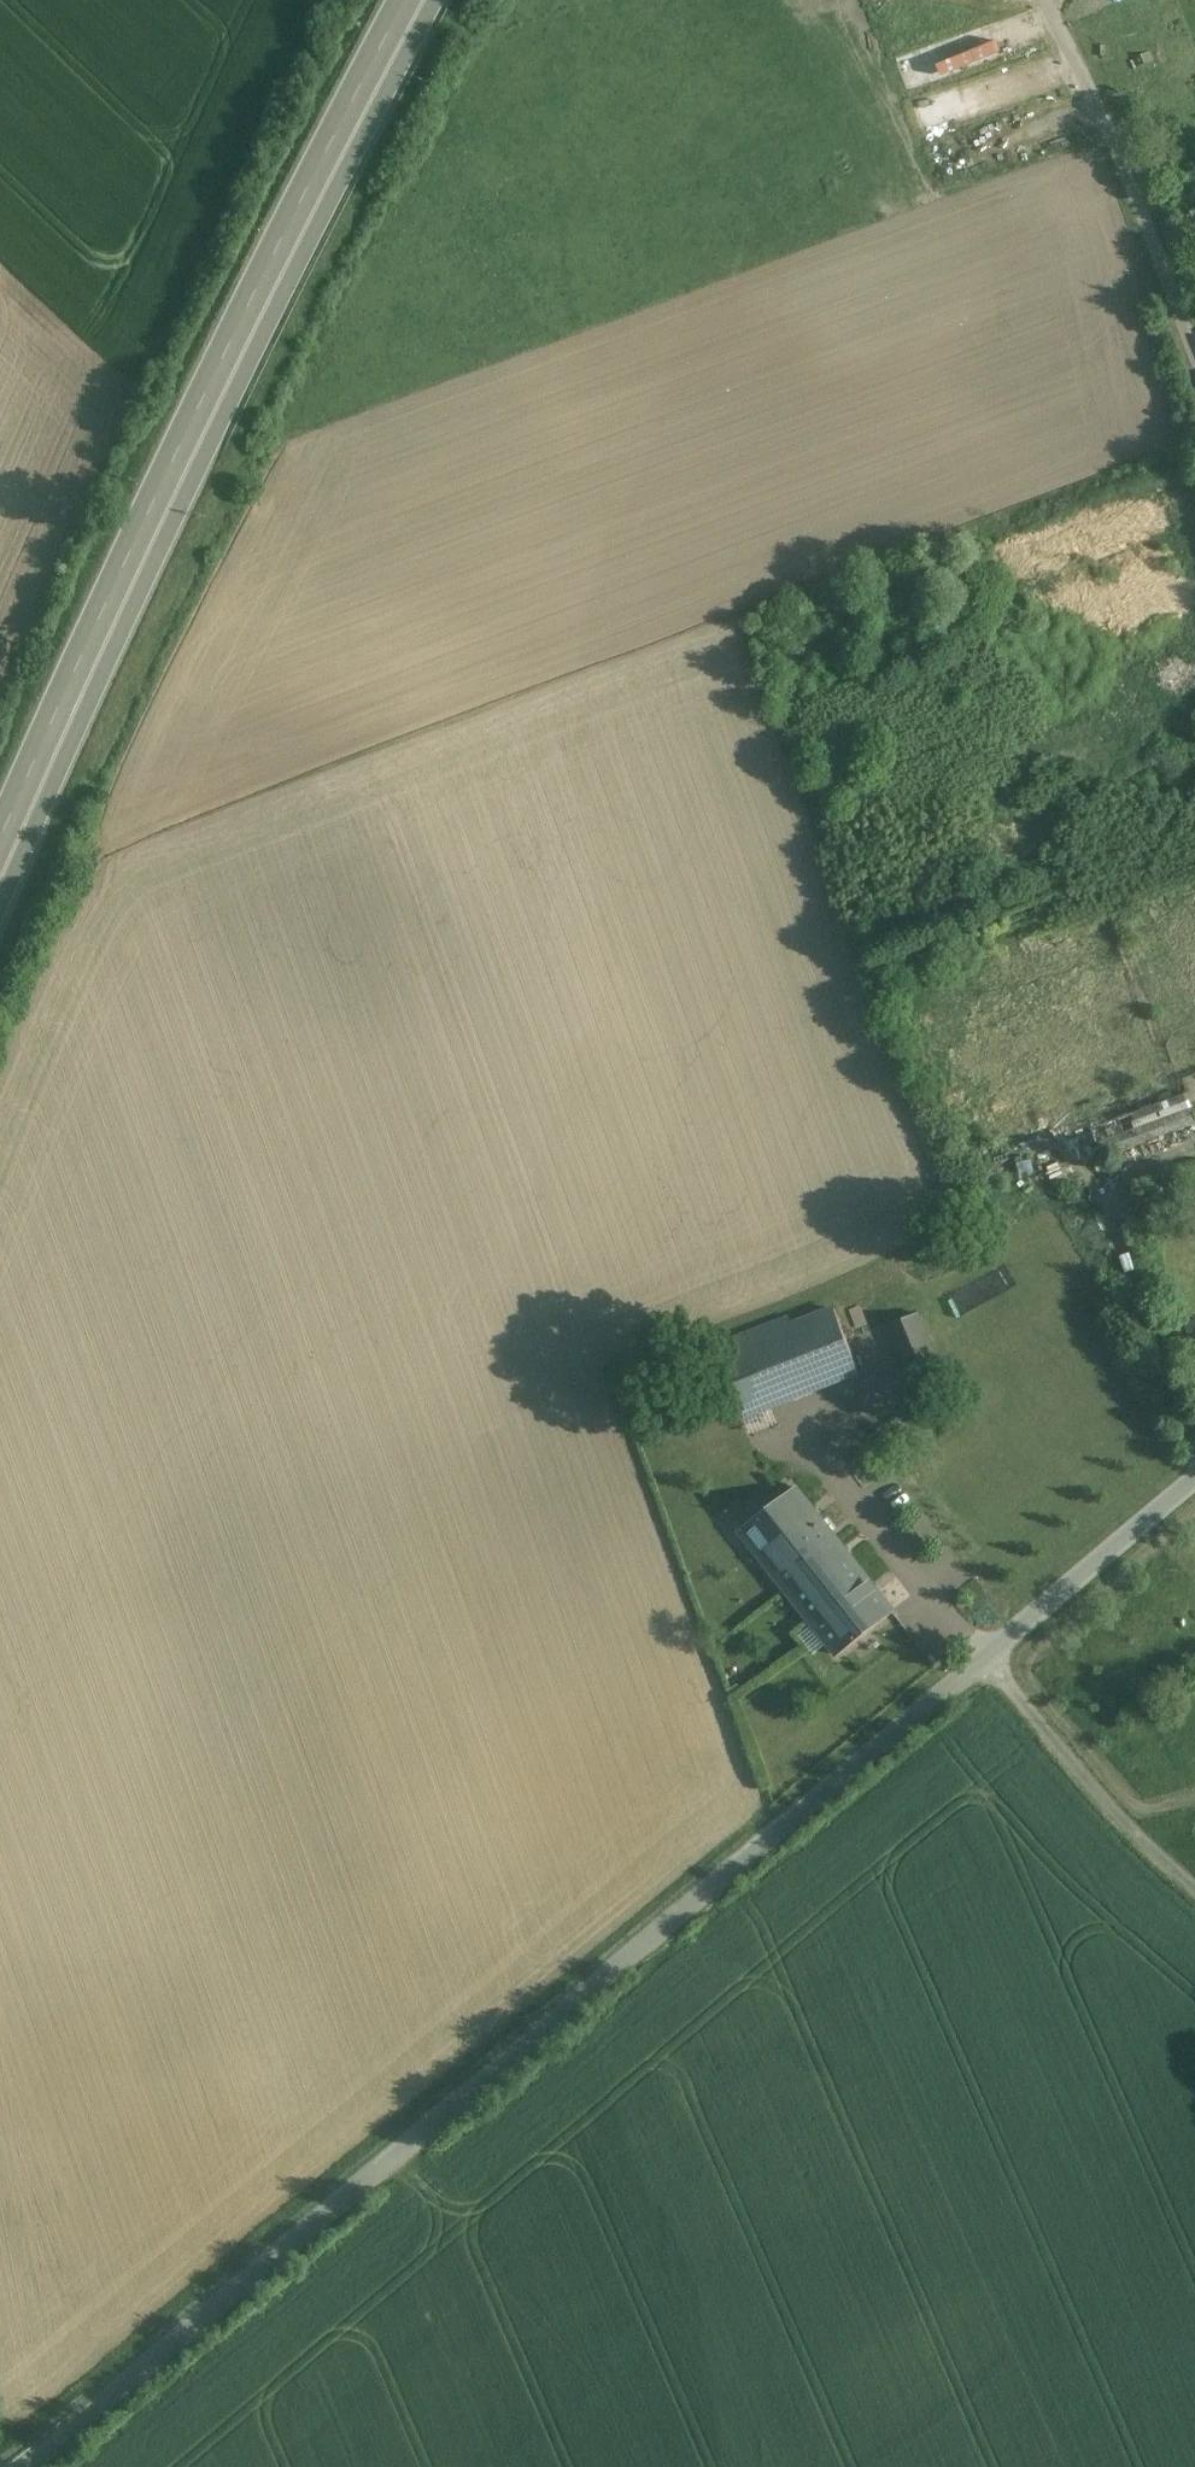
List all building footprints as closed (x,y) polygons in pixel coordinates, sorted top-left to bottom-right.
[(1095,1126),(1105,1158),(1194,1124),(1194,1116),(1185,1094),(1095,1126)] [(836,1308),(721,1353),(738,1398),(745,1417),(860,1372),(836,1308)] [(915,1316),(893,1325),(917,1382),(938,1374),(915,1316)] [(738,1398),(721,1353),(704,1361),(722,1405),(738,1398)] [(796,1490),(821,1522),(837,1510),(811,1478),(796,1490)] [(839,1655),(893,1613),(821,1522),(796,1490),(743,1531),(839,1655)]
